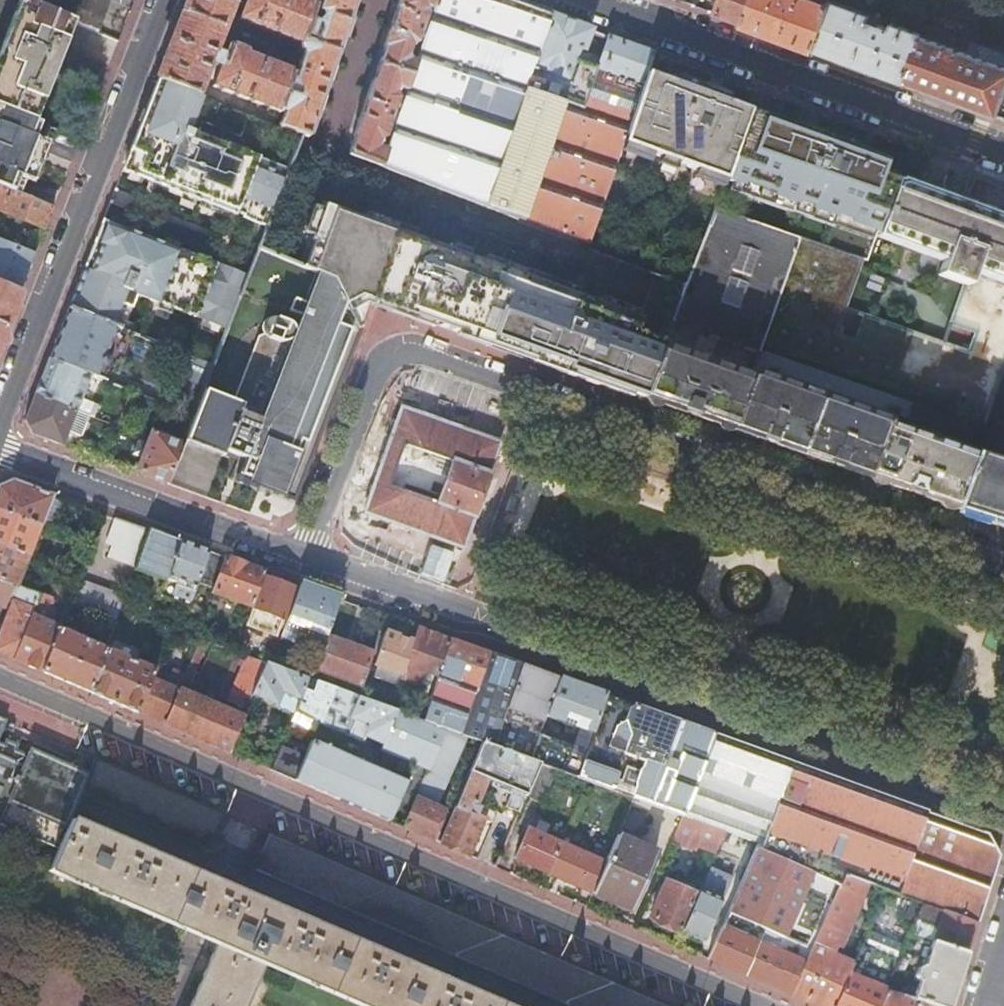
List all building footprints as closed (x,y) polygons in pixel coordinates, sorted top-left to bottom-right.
[(34,122),(59,59),(63,48),(74,21),(25,0),(21,0),(0,53),(0,109),(34,122)] [(74,21),(97,31),(110,0),(82,0),(74,21)] [(183,13),(223,29),(234,3),(237,5),(239,0),(189,0),(183,13)] [(245,1),(238,19),(301,45),(302,41),(309,22),(314,5),(301,0),(242,0),(245,1)] [(336,53),(354,0),(322,0),(318,9),(319,12),(323,13),(321,18),(315,24),(309,22),(302,41),(336,53)] [(378,66),(410,77),(414,64),(407,61),(405,56),(410,45),(413,45),(415,44),(416,43),(425,15),(425,12),(424,11),(422,10),(423,6),(433,10),(436,0),(401,0),(378,66)] [(379,167),(484,208),(549,16),(518,5),(505,0),(436,0),(433,10),(414,64),(410,77),(405,90),(384,151),(379,167)] [(742,24),(751,0),(720,0),(719,3),(715,14),(742,24)] [(814,50),(831,1),(832,0),(812,0),(812,1),(811,0),(751,0),(742,24),(778,37),(814,50)] [(903,83),(920,36),(921,34),(920,34),(892,23),(889,29),(870,22),(871,16),(831,1),(814,50),(855,66),(903,83)] [(163,66),(157,81),(196,96),(207,70),(212,72),(214,66),(219,68),(212,87),(277,113),(278,112),(288,82),(290,75),(246,56),(244,52),(231,47),(227,48),(224,57),(214,52),(223,30),(223,29),(183,13),(163,66)] [(484,208),(518,222),(587,249),(623,144),(647,74),(654,54),(603,36),(549,16),(484,208)] [(997,118),(1003,98),(1003,67),(920,36),(903,83),(932,94),(997,118)] [(278,128),(301,137),(306,139),(336,53),(302,41),(301,45),(299,50),(302,58),(293,83),(288,82),(278,112),(283,114),(278,128)] [(378,66),(348,155),(379,167),(384,151),(376,148),(377,141),(382,138),(396,100),(393,93),(397,87),(405,90),(410,77),(378,66)] [(710,97),(647,74),(623,144),(876,236),(896,180),(901,167),(811,134),(767,117),(760,115),(750,111),(710,97)] [(196,96),(157,81),(122,171),(128,174),(142,179),(181,195),(195,200),(200,202),(214,207),(235,216),(236,213),(244,216),(243,219),(267,228),(288,171),(196,135),(183,130),(196,96)] [(218,105),(196,96),(183,130),(196,135),(201,123),(209,126),(218,105)] [(40,125),(34,122),(0,109),(0,187),(11,191),(14,192),(19,179),(34,139),(40,125)] [(41,142),(46,127),(40,125),(34,139),(41,142)] [(319,135),(316,143),(338,151),(342,144),(319,135)] [(41,142),(34,139),(19,179),(25,181),(32,184),(40,162),(47,144),(41,142)] [(142,179),(128,174),(126,179),(140,185),(142,179)] [(14,192),(20,195),(25,181),(19,179),(14,192)] [(759,351),(981,430),(1003,365),(1003,220),(948,199),(927,191),(920,188),(896,180),(876,236),(941,261),(937,274),(964,284),(951,321),(976,330),(968,353),(866,316),(856,342),(834,334),(860,259),(800,238),(759,351)] [(11,191),(0,187),(0,212),(3,213),(11,191)] [(45,230),(53,208),(20,195),(14,192),(11,191),(3,213),(19,220),(45,230)] [(195,200),(181,195),(179,200),(193,206),(195,200)] [(214,207),(200,202),(197,207),(211,213),(214,207)] [(641,398),(662,343),(635,334),(640,317),(514,272),(512,280),(482,269),(485,263),(329,206),(314,241),(325,245),(315,271),(333,278),(360,333),(371,301),(401,312),(556,368),(627,393),(641,398)] [(716,207),(685,284),(671,320),(759,351),(800,238),(716,207)] [(125,223),(111,218),(109,223),(123,229),(125,223)] [(109,223),(102,221),(68,308),(116,327),(125,305),(131,308),(136,294),(159,303),(173,309),(195,318),(196,316),(227,329),(235,309),(239,297),(242,291),(247,278),(176,250),(162,244),(123,229),(109,223)] [(178,244),(164,239),(162,244),(176,250),(178,244)] [(27,273),(31,263),(35,254),(0,240),(0,262),(27,273)] [(287,294),(298,265),(259,249),(256,254),(247,278),(242,291),(290,310),(295,297),(287,294)] [(20,292),(24,283),(27,273),(0,262),(0,284),(20,292)] [(294,502),(360,333),(333,278),(315,271),(298,265),(287,294),(295,297),(290,310),(299,314),(256,423),(238,416),(242,403),(204,388),(193,416),(184,441),(223,455),(228,457),(231,452),(242,456),(234,479),(261,489),(291,500),(294,502)] [(7,326),(20,292),(0,284),(0,344),(7,326)] [(173,309),(159,303),(156,309),(170,315),(173,309)] [(116,327),(68,308),(52,348),(48,358),(90,375),(97,378),(101,367),(105,367),(109,363),(109,357),(106,354),(110,344),(125,350),(131,333),(116,327)] [(662,343),(641,398),(685,414),(732,431),(750,375),(662,343)] [(180,378),(204,388),(213,365),(189,355),(180,378)] [(90,375),(48,358),(38,384),(34,393),(76,410),(82,396),(90,375)] [(752,370),(750,375),(732,431),(766,443),(799,455),(820,395),(752,370)] [(76,410),(34,393),(24,418),(31,433),(63,445),(65,438),(68,431),(81,436),(89,415),(76,410)] [(887,419),(820,395),(799,455),(830,466),(865,479),(885,423),(887,419)] [(99,403),(82,396),(76,410),(89,415),(94,417),(99,403)] [(381,464),(363,512),(462,548),(481,496),(501,443),(401,408),(398,418),(383,460),(381,464)] [(885,423),(865,479),(909,494),(953,509),(972,455),(973,454),(938,441),(885,423)] [(135,471),(168,483),(183,443),(151,430),(138,463),(135,471)] [(972,455),(953,509),(1003,527),(1003,458),(1002,464),(972,455)] [(41,525),(53,495),(27,485),(13,481),(0,486),(0,511),(41,525)] [(17,587),(41,525),(0,511),(0,581),(17,587)] [(137,566),(150,530),(133,524),(116,518),(107,542),(113,545),(109,556),(137,566)] [(200,549),(150,530),(137,566),(136,569),(176,583),(172,595),(190,602),(195,590),(197,583),(209,552),(200,549)] [(197,583),(214,590),(225,558),(209,552),(197,583)] [(245,565),(225,558),(214,590),(213,593),(253,608),(264,577),(265,573),(245,565)] [(253,608),(247,624),(277,635),(295,589),(270,579),(264,577),(253,608)] [(68,604),(117,621),(121,609),(126,596),(78,580),(74,590),(68,604)] [(10,607),(0,631),(0,654),(13,660),(40,594),(17,587),(0,581),(0,604),(10,607)] [(52,599),(68,604),(74,590),(57,585),(52,599)] [(287,623),(325,637),(338,599),(332,597),(300,585),(287,623)] [(42,672),(59,628),(59,627),(43,620),(52,599),(40,594),(13,660),(18,662),(42,672)] [(190,602),(172,595),(170,599),(189,606),(190,602)] [(400,681),(400,679),(418,628),(400,622),(398,626),(392,623),(388,633),(385,632),(375,664),(396,672),(394,678),(400,681)] [(82,689),(89,692),(106,648),(59,628),(42,672),(82,689)] [(439,676),(451,640),(422,629),(418,628),(400,679),(419,685),(423,671),(439,676)] [(314,669),(361,685),(372,653),(325,637),(314,669)] [(196,738),(229,752),(243,717),(238,715),(210,703),(212,697),(207,695),(203,700),(186,692),(207,642),(200,640),(185,675),(164,724),(196,738)] [(483,743),(494,747),(521,666),(511,662),(459,643),(451,640),(439,676),(424,721),(445,729),(456,733),(483,743)] [(118,705),(137,713),(155,669),(106,648),(89,692),(118,705)] [(252,696),(266,664),(246,657),(228,700),(242,706),(247,708),(252,696)] [(299,702),(307,679),(271,665),(266,664),(252,696),(277,706),(283,694),(299,702)] [(531,761),(539,736),(546,716),(558,681),(558,679),(552,677),(521,666),(494,747),(531,761)] [(142,715),(164,724),(185,675),(172,669),(170,676),(155,670),(155,669),(137,713),(142,715)] [(294,713),(320,724),(334,688),(311,680),(307,679),(299,702),(294,713)] [(593,733),(605,696),(574,685),(570,683),(570,685),(558,681),(546,716),(593,733)] [(394,823),(404,827),(445,729),(424,721),(390,709),(359,698),(355,706),(349,704),(352,695),(334,688),(320,724),(363,742),(365,738),(382,745),(381,750),(412,763),(404,782),(312,742),(305,759),(295,781),(309,787),(394,823)] [(294,714),(294,713),(299,702),(283,694),(277,706),(294,714)] [(358,697),(352,695),(349,704),(355,706),(359,698),(358,697)] [(577,778),(586,781),(633,799),(650,805),(682,817),(713,735),(683,724),(605,696),(593,733),(586,752),(577,778)] [(238,715),(243,717),(247,708),(242,706),(238,715)] [(315,734),(320,724),(294,713),(294,714),(290,722),(315,734)] [(404,827),(431,839),(443,811),(426,803),(456,733),(445,729),(404,827)] [(757,845),(788,762),(779,759),(725,739),(713,735),(682,817),(724,832),(757,845)] [(559,771),(577,778),(586,752),(539,736),(531,761),(540,764),(559,771)] [(3,747),(16,752),(18,746),(12,744),(6,742),(3,747)] [(504,806),(519,813),(526,796),(540,764),(531,761),(494,747),(483,743),(440,844),(469,856),(485,819),(483,818),(465,811),(467,806),(469,801),(475,803),(486,779),(512,790),(504,806)] [(3,747),(2,746),(0,745),(0,823),(5,825),(33,752),(29,751),(27,756),(16,752),(3,747)] [(276,772),(295,781),(305,759),(280,747),(270,770),(276,772)] [(33,752),(5,825),(60,847),(71,820),(77,806),(82,793),(89,775),(78,770),(33,752)] [(89,775),(82,793),(209,847),(223,815),(95,760),(92,767),(89,775)] [(788,762),(757,845),(708,959),(738,972),(771,987),(790,995),(842,875),(868,885),(885,891),(922,904),(944,912),(976,924),(981,908),(998,857),(993,846),(987,834),(860,788),(788,762)] [(544,805),(559,771),(540,764),(526,796),(544,805)] [(648,811),(650,805),(633,799),(631,804),(648,811)] [(484,813),(467,806),(465,811),(483,818),(484,813)] [(564,833),(570,820),(554,812),(548,826),(564,833)] [(716,853),(724,832),(682,817),(673,837),(716,853)] [(511,863),(529,824),(517,818),(507,840),(491,832),(483,850),(511,863)] [(49,852),(42,877),(71,880),(195,934),(218,944),(191,1005),(246,1005),(265,964),(362,1005),(500,1005),(494,1004),(427,974),(356,944),(218,884),(174,865),(86,826),(71,820),(60,847),(49,852)] [(515,859),(547,873),(560,843),(528,829),(515,859)] [(270,835),(255,868),(573,1005),(663,1005),(270,835)] [(606,863),(593,893),(630,910),(655,852),(618,835),(606,863)] [(547,873),(593,893),(606,863),(560,843),(547,873)] [(815,1005),(835,1005),(853,964),(831,954),(835,945),(839,947),(841,944),(843,938),(852,920),(860,902),(868,885),(842,875),(790,995),(796,997),(815,1005)] [(651,919),(682,932),(698,895),(667,882),(651,919)] [(698,895),(682,932),(704,942),(722,900),(699,891),(698,895)] [(864,904),(860,902),(852,920),(856,922),(864,904)] [(922,904),(915,920),(938,929),(944,912),(922,904)] [(934,943),(967,954),(975,928),(976,924),(944,912),(938,929),(934,943)] [(862,944),(889,956),(892,948),(865,936),(862,944)] [(932,1005),(950,1005),(957,982),(967,954),(934,943),(932,942),(924,966),(922,966),(917,969),(915,977),(917,982),(919,983),(913,1000),(919,1002),(932,1005)] [(881,1000),(885,991),(898,960),(889,956),(862,944),(857,954),(854,961),(853,964),(835,1005),(878,1005),(881,1000)] [(881,1000),(895,1005),(900,1005),(903,997),(885,991),(881,1000)] [(919,1002),(913,1000),(903,997),(900,1005),(917,1005),(919,1002)]
